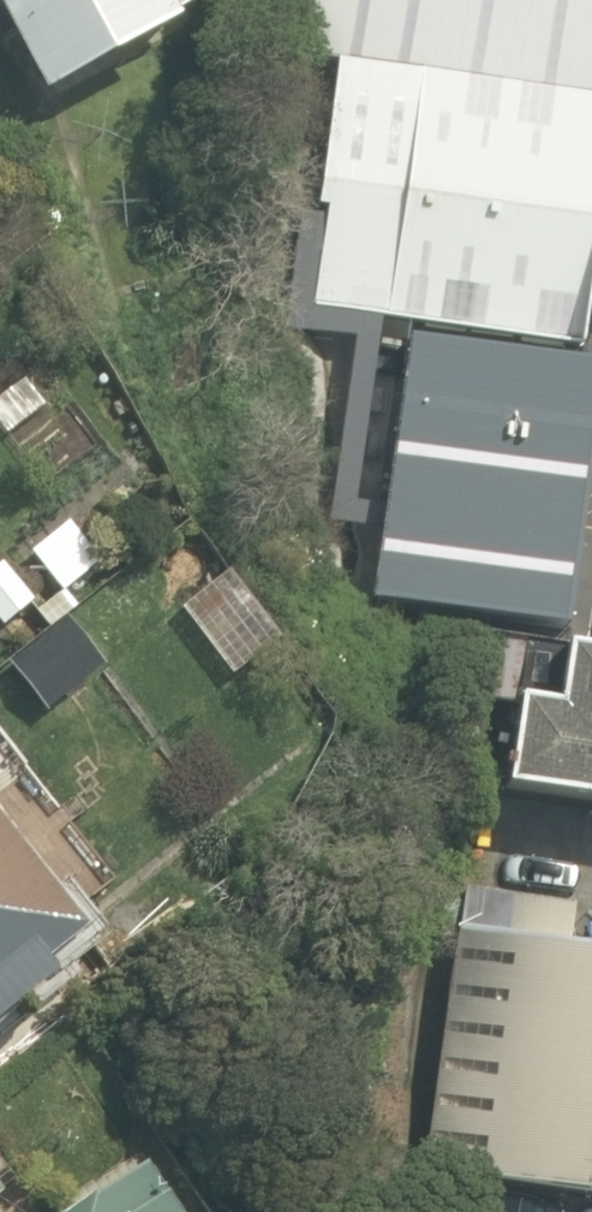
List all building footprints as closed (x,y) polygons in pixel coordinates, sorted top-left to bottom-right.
[(44,97),(196,18),(187,0),(0,0),(0,11),(44,97)] [(301,62),(335,67),(591,100),(591,0),(310,0),(301,62)] [(591,289),(591,100),(335,67),(318,207),(327,210),(315,306),(584,348),(591,289)] [(67,503),(16,540),(58,597),(109,559),(67,503)] [(42,601),(0,554),(0,638),(42,601)] [(225,563),(175,597),(229,678),(279,644),(225,563)] [(545,658),(522,802),(591,814),(591,665),(545,658)] [(78,935),(0,827),(0,991),(78,935)] [(432,1185),(591,1210),(591,945),(473,927),(432,1185)] [(21,1170),(0,1140),(0,1185),(21,1170)] [(70,1211),(175,1211),(146,1166),(70,1211)]
